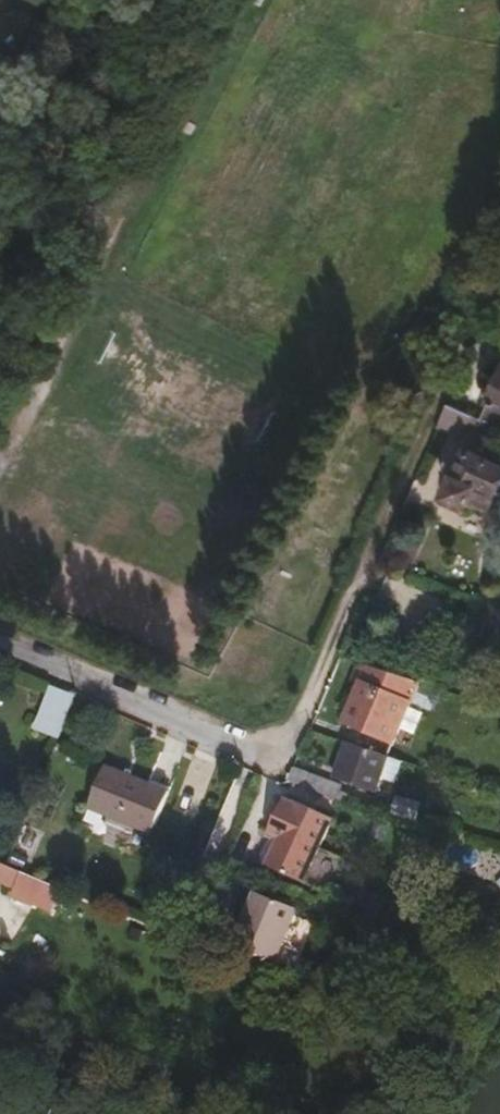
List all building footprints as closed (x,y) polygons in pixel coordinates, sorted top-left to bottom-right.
[(481,417),(483,418),(499,426),(499,373),(481,417)] [(479,429),(483,418),(481,417),(445,401),(434,426),(460,437),(466,423),(479,429)] [(467,447),(447,494),(448,495),(439,518),(459,527),(469,504),(476,500),(489,505),(495,491),(499,493),(499,461),(467,447)] [(499,502),(499,493),(495,491),(489,505),(497,509),(499,502)] [(393,741),(417,679),(356,659),(350,676),(357,678),(341,721),(393,741)] [(65,715),(74,693),(48,682),(39,704),(65,715)] [(58,733),(65,715),(39,704),(32,722),(58,733)] [(380,785),(390,753),(349,739),(340,767),(360,773),(358,778),(380,785)] [(150,828),(167,786),(104,761),(87,803),(150,828)] [(335,783),(288,765),(283,778),(309,789),(345,800),(347,793),(333,788),(335,783)] [(331,814),(293,797),(292,799),(279,793),(266,822),(270,824),(274,814),(313,830),(304,851),(273,838),(262,860),(301,878),(316,846),(331,814)] [(304,851),(313,830),(274,814),(270,824),(277,827),(275,832),(273,838),(304,851)] [(277,827),(270,824),(267,829),(275,832),(277,827)] [(275,832),(267,829),(265,834),(273,838),(275,832)] [(262,860),(273,838),(265,834),(255,857),(262,860)] [(331,893),(346,860),(316,846),(301,878),(331,893)] [(18,872),(0,864),(0,877),(14,883),(18,872)] [(272,960),(294,906),(251,889),(229,943),(272,960)]
